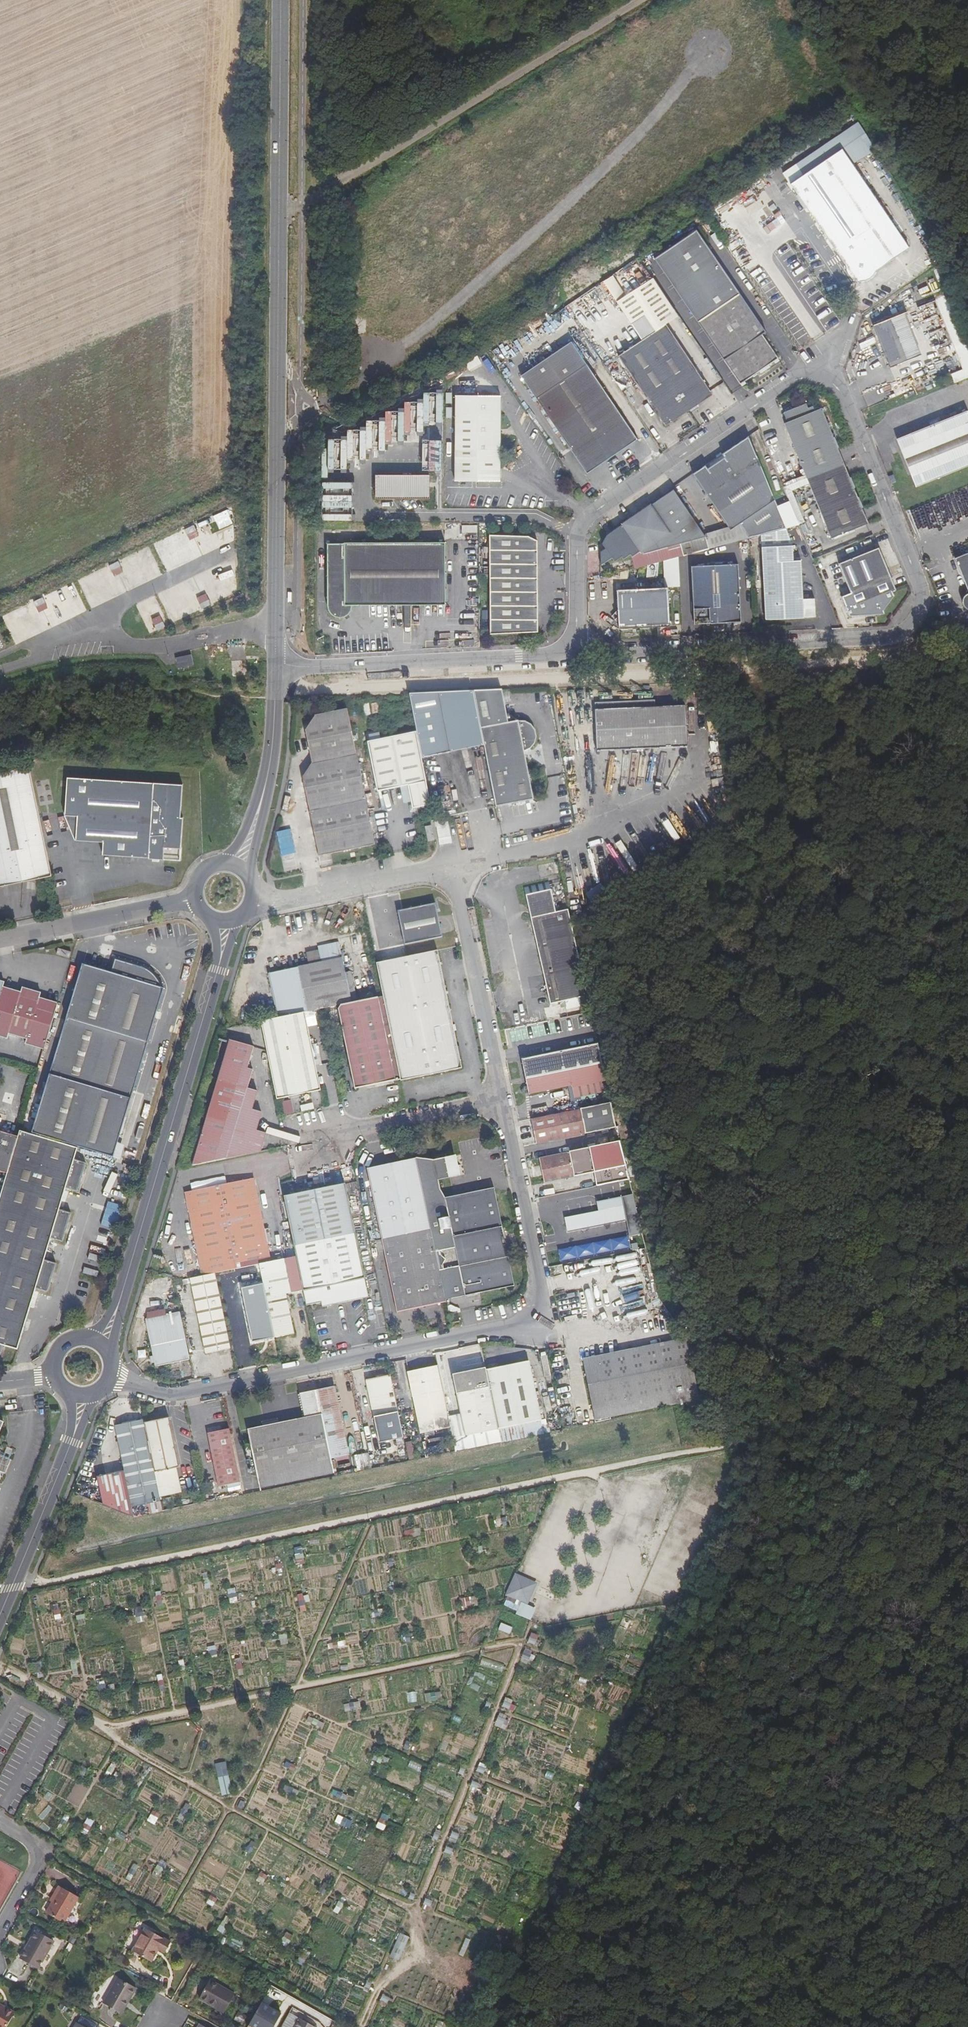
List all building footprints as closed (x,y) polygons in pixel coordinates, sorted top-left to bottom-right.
[(789,183),(844,264),(845,259),(849,255),(853,251),(859,250),(865,250),(870,253),(874,257),(877,262),(877,268),(908,247),(849,163),(874,147),(857,122),(795,163),(802,174),(789,183)] [(471,136),(458,143),(464,156),(478,150),(471,136)] [(509,156),(522,149),(515,136),(502,143),(509,156)] [(535,170),(523,179),(532,191),(544,182),(535,170)] [(566,225),(574,238),(585,231),(578,218),(566,225)] [(443,235),(448,231),(441,223),(436,226),(443,235)] [(739,384),(740,384),(741,386),(745,383),(744,381),(759,371),(760,373),(769,367),(768,364),(773,361),(774,363),(779,360),(777,358),(778,358),(762,334),(766,332),(698,230),(656,259),(739,384)] [(456,254),(469,248),(463,234),(449,240),(456,254)] [(542,265),(554,259),(549,250),(537,257),(542,265)] [(876,271),(877,268),(877,262),(874,257),(870,253),(865,250),(859,250),(853,251),(849,255),(845,259),(844,264),(845,270),(847,275),(852,279),(857,282),(863,282),(869,280),(873,276),(876,271)] [(924,354),(906,311),(873,325),(890,367),(924,354)] [(619,357),(664,425),(673,420),(678,421),(702,405),(703,399),(712,393),(666,325),(619,357)] [(637,439),(572,342),(521,376),(586,473),(637,439)] [(490,358),(485,360),(491,373),(496,370),(490,358)] [(497,482),(500,396),(455,395),(453,481),(497,482)] [(783,423),(805,476),(842,462),(836,448),(839,446),(836,437),(832,438),(819,407),(812,410),(810,405),(806,406),(804,402),(782,411),(786,421),(783,423)] [(897,442),(917,487),(967,467),(967,413),(897,442)] [(761,534),(784,528),(787,527),(746,434),(691,473),(727,528),(738,521),(749,537),(761,534)] [(856,487),(842,462),(805,476),(832,538),(867,523),(861,507),(863,507),(853,489),(856,487)] [(430,477),(376,476),(376,498),(430,499),(430,477)] [(647,554),(706,537),(674,489),(653,503),(650,502),(623,520),(623,523),(609,531),(603,543),(606,548),(600,551),(602,565),(613,559),(616,563),(625,558),(626,560),(637,553),(638,555),(644,551),(647,554)] [(205,533),(199,521),(184,528),(189,540),(205,533)] [(793,547),(784,528),(761,534),(765,621),(802,620),(802,617),(815,617),(814,600),(802,600),(801,561),(794,561),(793,547)] [(529,537),(490,535),(489,634),(536,632),(537,541),(529,537)] [(346,546),(326,546),(327,602),(327,604),(328,609),(332,613),(337,615),(342,615),(347,613),(350,609),(350,604),(446,606),(447,544),(346,542),(346,546)] [(897,589),(880,548),(839,564),(850,593),(842,596),(850,617),(880,617),(894,596),(893,593),(897,589)] [(131,555),(132,567),(142,565),(141,553),(131,555)] [(955,558),(967,590),(967,553),(955,558)] [(121,562),(110,563),(112,575),(123,574),(121,562)] [(740,621),(738,564),(692,567),(694,622),(740,621)] [(670,626),(668,588),(616,590),(616,609),(609,618),(617,624),(617,629),(670,626)] [(197,596),(201,608),(211,605),(207,593),(197,596)] [(45,597),(34,599),(37,612),(48,609),(45,597)] [(151,619),(158,630),(167,625),(160,614),(151,619)] [(191,654),(176,657),(178,668),(193,664),(191,654)] [(501,690),(473,691),(497,805),(535,797),(524,749),(531,748),(534,744),(536,739),(537,735),(536,731),(535,727),(532,724),(529,721),(525,719),(508,723),(501,690)] [(686,746),(684,705),(655,706),(654,699),(594,702),(596,750),(686,746)] [(364,703),(366,714),(379,713),(378,702),(364,703)] [(437,706),(412,711),(416,731),(421,754),(445,750),(437,706)] [(373,848),(346,711),(314,718),(305,732),(311,766),(301,780),(316,859),(373,848)] [(421,754),(416,731),(368,741),(378,791),(409,784),(414,808),(431,804),(421,754)] [(629,748),(609,750),(610,761),(630,759),(629,748)] [(26,767),(0,773),(0,885),(49,875),(26,767)] [(176,818),(178,784),(64,778),(61,816),(73,816),(72,840),(99,842),(98,854),(176,859),(178,818),(176,818)] [(435,840),(432,825),(425,826),(428,841),(435,840)] [(277,832),(283,856),(298,852),(291,828),(277,832)] [(551,879),(509,887),(533,1003),(547,1000),(563,997),(587,992),(569,908),(558,910),(551,879)] [(442,935),(435,904),(399,911),(405,943),(442,935)] [(341,953),(338,939),(319,943),(322,958),(341,953)] [(356,952),(358,964),(367,962),(365,951),(356,952)] [(453,1025),(438,951),(376,963),(382,993),(392,1036),(453,1025)] [(351,999),(341,953),(322,958),(268,970),(277,1014),(303,1009),(338,1002),(351,999)] [(79,1146),(114,1156),(164,989),(160,979),(157,976),(154,975),(141,971),(143,966),(116,958),(112,971),(85,963),(42,1104),(38,1103),(34,1118),(38,1119),(34,1132),(79,1146)] [(58,1007),(40,1002),(42,996),(24,991),(22,996),(3,990),(5,985),(0,983),(0,1043),(7,1045),(8,1040),(28,1046),(26,1050),(43,1056),(58,1007)] [(392,1036),(382,993),(351,999),(338,1002),(353,1082),(399,1073),(392,1036)] [(565,1005),(563,997),(547,1000),(548,1008),(565,1005)] [(318,1087),(303,1009),(277,1014),(258,1018),(274,1095),(318,1087)] [(310,1027),(318,1025),(316,1011),(308,1012),(310,1027)] [(399,1073),(399,1075),(461,1063),(453,1025),(392,1036),(399,1073)] [(252,1043),(232,1037),(195,1159),(258,1147),(263,1129),(254,1126),(259,1108),(250,1105),(255,1087),(245,1084),(251,1066),(245,1064),(252,1043)] [(522,1055),(526,1073),(601,1059),(597,1040),(522,1055)] [(605,1077),(601,1059),(526,1073),(525,1074),(528,1089),(576,1080),(576,1083),(605,1077)] [(578,1092),(607,1087),(605,1077),(576,1083),(578,1092)] [(610,1098),(529,1115),(534,1139),(616,1123),(610,1098)] [(291,1099),(282,1102),(286,1116),(295,1113),(291,1099)] [(22,1129),(17,1142),(7,1178),(0,1201),(0,1353),(2,1354),(5,1344),(19,1347),(37,1287),(49,1291),(57,1261),(46,1258),(52,1237),(64,1240),(73,1209),(61,1206),(68,1185),(80,1189),(88,1161),(75,1158),(79,1146),(34,1132),(22,1129)] [(17,1142),(0,1137),(0,1176),(7,1178),(17,1142)] [(619,1137),(536,1154),(541,1178),(591,1168),(594,1183),(629,1176),(619,1137)] [(450,1156),(452,1177),(464,1176),(462,1155),(450,1156)] [(366,1167),(379,1234),(428,1225),(421,1190),(415,1158),(366,1167)] [(183,1186),(200,1271),(213,1269),(256,1260),(267,1257),(251,1173),(183,1186)] [(346,1183),(283,1195),(304,1302),(328,1296),(329,1302),(331,1303),(334,1302),(335,1301),(335,1294),(367,1288),(346,1183)] [(442,1193),(441,1186),(440,1186),(421,1190),(428,1225),(433,1251),(505,1237),(494,1183),(442,1193)] [(589,1195),(592,1214),(627,1208),(624,1189),(589,1195)] [(273,1197),(260,1201),(266,1219),(278,1216),(273,1197)] [(108,1202),(106,1215),(120,1217),(122,1203),(108,1202)] [(624,1214),(592,1221),(594,1228),(626,1221),(624,1214)] [(443,1302),(442,1293),(433,1251),(428,1225),(379,1234),(394,1311),(443,1302)] [(513,1279),(505,1237),(433,1251),(442,1293),(513,1279)] [(260,1281),(271,1335),(289,1332),(281,1292),(287,1290),(280,1255),(267,1257),(256,1260),(260,1281)] [(200,1271),(181,1275),(182,1280),(190,1279),(204,1349),(228,1345),(213,1269),(200,1271)] [(271,1335),(260,1281),(240,1285),(251,1339),(271,1335)] [(185,1356),(176,1309),(143,1316),(153,1363),(185,1356)] [(460,1317),(458,1309),(445,1311),(447,1319),(460,1317)] [(695,1386),(676,1338),(581,1358),(591,1408),(695,1386)] [(485,1366),(497,1427),(543,1418),(530,1358),(485,1366)] [(450,1423),(437,1361),(410,1367),(422,1428),(450,1423)] [(485,1366),(485,1364),(453,1370),(466,1433),(497,1427),(485,1366)] [(403,1435),(390,1372),(367,1376),(380,1440),(403,1435)] [(335,1384),(316,1388),(329,1453),(347,1449),(335,1384)] [(593,1419),(700,1398),(695,1386),(591,1408),(593,1419)] [(329,1453),(316,1388),(299,1391),(303,1413),(248,1423),(258,1474),(331,1460),(329,1453)] [(167,1413),(143,1418),(158,1494),(179,1490),(174,1464),(177,1463),(167,1413)] [(131,1503),(158,1497),(158,1494),(143,1418),(142,1416),(114,1422),(131,1503)] [(239,1478),(228,1424),(209,1428),(220,1482),(239,1478)] [(370,1465),(367,1450),(354,1452),(357,1468),(370,1465)] [(8,1461),(4,1460),(5,1456),(0,1454),(0,1475),(3,1476),(8,1461)] [(260,1488),(333,1473),(331,1460),(258,1474),(260,1488)] [(161,1509),(158,1497),(131,1503),(133,1514),(161,1509)] [(419,1528),(410,1531),(412,1537),(421,1535),(419,1528)] [(295,1550),(297,1565),(305,1564),(303,1549),(295,1550)] [(514,1574),(504,1606),(519,1611),(521,1603),(531,1606),(538,1581),(514,1574)] [(236,1592),(228,1594),(230,1602),(238,1600),(236,1592)] [(162,1595),(155,1596),(158,1606),(165,1604),(162,1595)] [(465,1608),(478,1604),(475,1595),(462,1599),(465,1608)] [(136,1608),(137,1622),(144,1622),(144,1608),(136,1608)] [(76,1616),(79,1625),(87,1623),(84,1614),(76,1616)] [(499,1631),(511,1635),(514,1627),(501,1623),(499,1631)] [(533,1632),(529,1642),(537,1646),(541,1635),(533,1632)] [(288,1643),(287,1635),(280,1636),(281,1645),(288,1643)] [(209,1650),(211,1659),(219,1657),(217,1648),(209,1650)] [(442,1692),(432,1693),(433,1701),(443,1699),(442,1692)] [(360,1701),(344,1705),(346,1712),(362,1709),(360,1701)] [(514,1711),(516,1704),(505,1701),(503,1708),(514,1711)] [(500,1713),(495,1725),(505,1730),(511,1718),(500,1713)] [(378,1731),(376,1737),(390,1743),(393,1737),(378,1731)] [(387,1765),(390,1759),(380,1755),(378,1761),(387,1765)] [(420,1772),(423,1765),(413,1760),(409,1767),(420,1772)] [(221,1795),(232,1794),(228,1762),(216,1763),(221,1795)] [(485,1774),(488,1766),(480,1764),(478,1772),(485,1774)] [(285,1785),(283,1791),(297,1797),(299,1791),(285,1785)] [(346,1800),(348,1795),(334,1791),(333,1795),(346,1800)] [(335,1822),(345,1827),(348,1819),(339,1815),(335,1822)] [(87,1817),(81,1832),(88,1835),(94,1821),(87,1817)] [(380,1818),(377,1828),(384,1829),(386,1820),(380,1818)] [(132,1881),(140,1866),(134,1863),(126,1878),(132,1881)] [(157,1864),(153,1875),(161,1878),(165,1868),(157,1864)] [(67,1917),(81,1892),(61,1881),(56,1891),(57,1891),(49,1906),(67,1917)] [(214,1907),(218,1899),(210,1895),(207,1903),(214,1907)] [(430,1910),(434,1902),(427,1899),(423,1907),(430,1910)] [(222,1921),(218,1931),(224,1934),(228,1923),(222,1921)] [(168,1937),(145,1923),(131,1947),(148,1957),(155,1944),(162,1948),(168,1937)] [(40,1963),(55,1937),(38,1926),(22,1953),(40,1963)] [(289,1946),(294,1936),(287,1932),(282,1943),(289,1946)] [(401,1933),(390,1957),(399,1961),(410,1937),(401,1933)] [(127,1996),(135,1983),(116,1972),(102,1997),(117,2006),(124,1994),(127,1996)] [(233,1992),(234,1990),(207,1975),(197,1992),(214,2002),(224,2008),(229,1999),(233,1992)] [(236,2003),(240,1996),(233,1992),(229,1999),(236,2003)] [(121,2008),(127,1996),(124,1994),(117,2006),(121,2008)] [(380,2003),(389,2006),(392,1997),(384,1994),(380,2003)] [(262,1999),(247,2025),(250,2026),(271,2026),(281,2010),(262,1999)] [(16,2010),(0,2001),(0,2026),(1,2026),(6,2026),(16,2010)] [(224,2008),(214,2002),(212,2006),(221,2012),(224,2008)] [(291,2009),(280,2026),(293,2026),(300,2014),(291,2009)] [(318,2024),(300,2014),(293,2026),(316,2026),(318,2024)]
